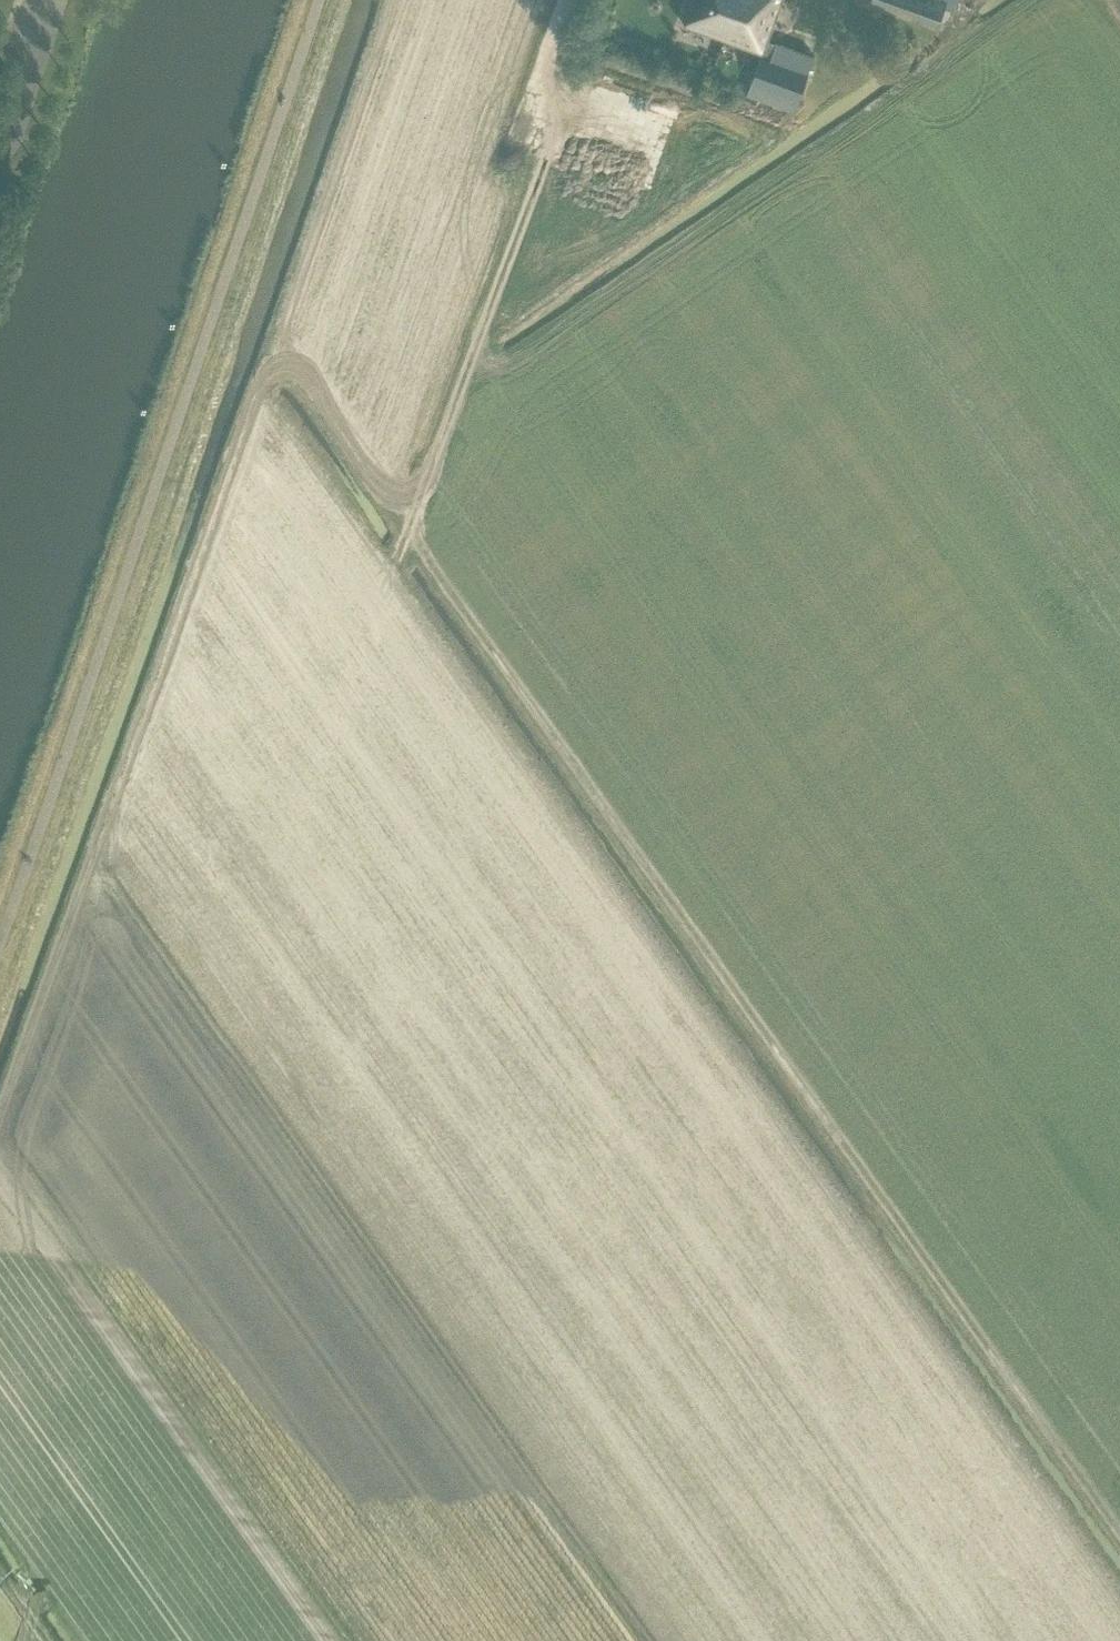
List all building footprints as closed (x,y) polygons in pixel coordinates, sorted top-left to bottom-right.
[(684,23),(686,24),(686,23),(726,38),(740,0),(691,0),(684,23)] [(726,38),(762,51),(747,94),(795,111),(815,55),(770,38),(783,0),(740,0),(726,38)] [(960,0),(872,0),(870,5),(937,29),(947,8),(955,12),(960,0)]
